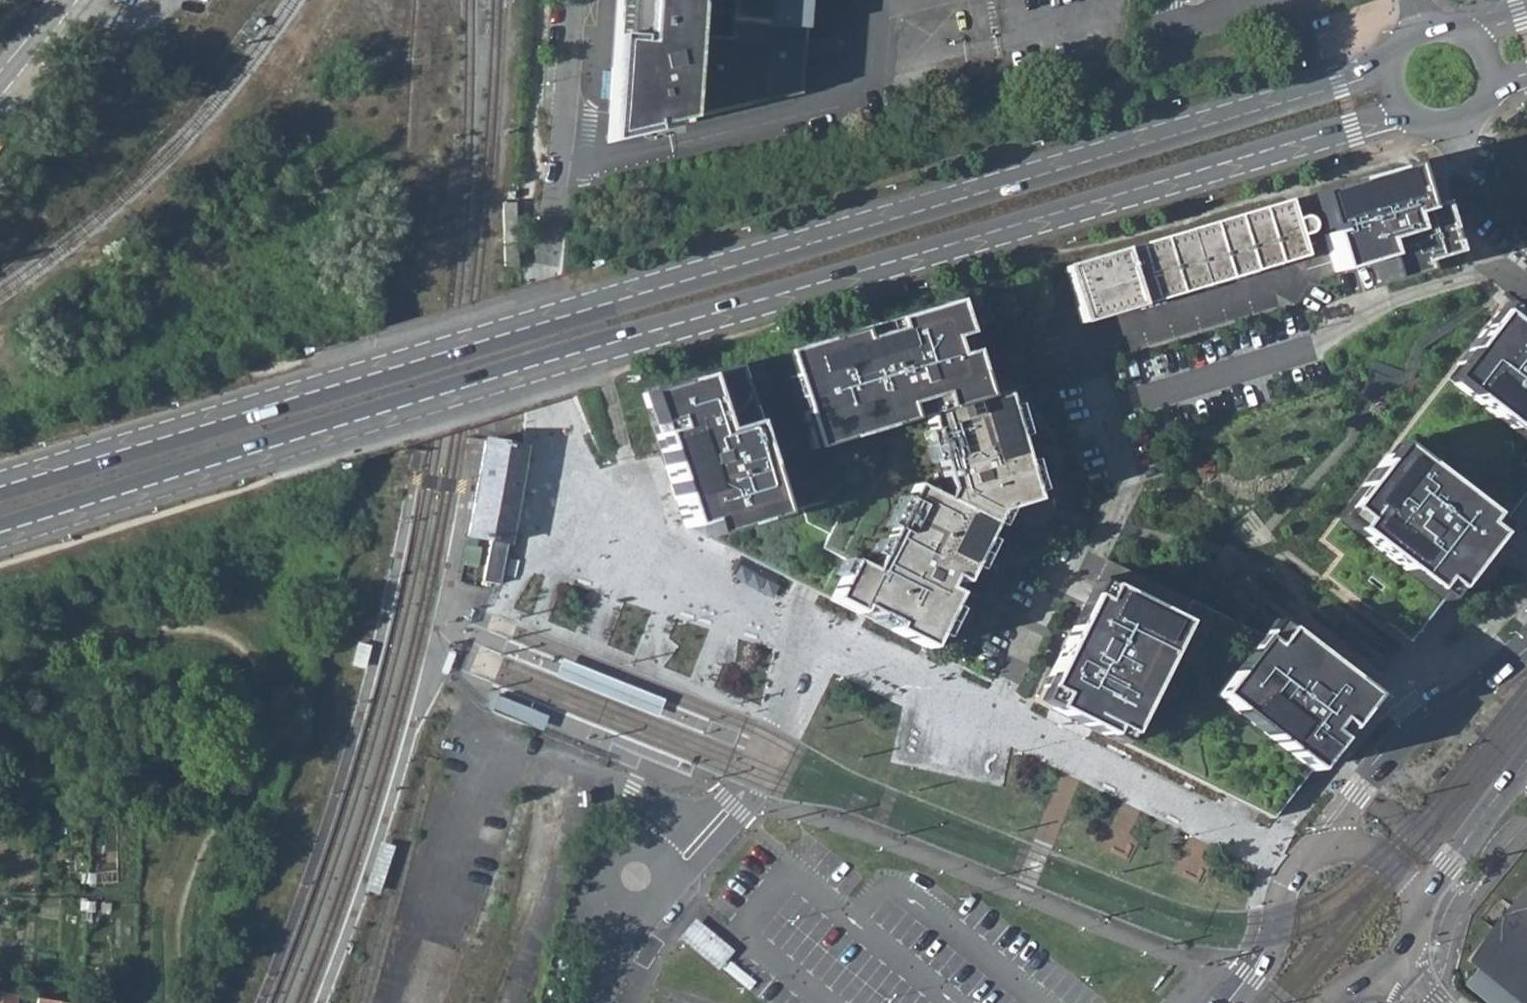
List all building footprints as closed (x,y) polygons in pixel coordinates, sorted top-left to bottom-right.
[(609,105),(611,105),(619,134),(790,95),(783,64),(798,61),(802,0),(728,0),(727,14),(687,11),(688,0),(616,0),(609,105)] [(790,95),(796,93),(798,61),(783,64),(790,95)] [(606,138),(619,134),(611,105),(609,105),(606,138)] [(1406,165),(1310,194),(1313,206),(1332,271),(1378,257),(1385,283),(1421,271),(1419,262),(1449,253),(1434,203),(1429,204),(1426,192),(1406,165)] [(1064,267),(1081,324),(1300,258),(1294,237),(1304,235),(1303,233),(1306,232),(1307,228),(1307,226),(1307,224),(1305,222),(1303,220),(1298,220),(1298,219),(1290,221),(1286,212),(1283,201),(1064,267)] [(962,333),(952,300),(889,318),(856,328),(779,351),(701,374),(643,391),(658,442),(684,527),(704,537),(809,587),(832,599),(935,649),(995,525),(1003,510),(1040,500),(1006,388),(982,396),(968,352),(962,333)] [(1500,304),(1492,314),(1442,379),(1391,444),(1342,507),(1319,538),(1338,555),(1323,575),(1408,641),(1449,587),(1489,535),(1526,486),(1526,324),(1513,314),(1500,304)] [(490,538),(508,541),(524,447),(484,440),(468,534),(490,538)] [(508,541),(490,538),(483,580),(501,583),(508,541)] [(1031,699),(1116,740),(1272,814),(1310,767),(1333,740),(1343,728),(1371,696),(1283,627),(1270,617),(1258,633),(1108,557),(1088,597),(1083,608),(1081,606),(1039,685),(1031,699)] [(566,659),(557,679),(658,719),(666,699),(566,659)] [(497,694),(491,709),(530,725),(536,710),(497,694)] [(97,827),(99,849),(111,848),(109,826),(97,827)] [(1464,960),(1473,968),(1463,983),(1489,1002),(1526,1002),(1526,882),(1464,960)] [(696,919),(680,939),(717,969),(733,950),(696,919)] [(17,994),(2,992),(0,1002),(16,1002),(17,994)]
